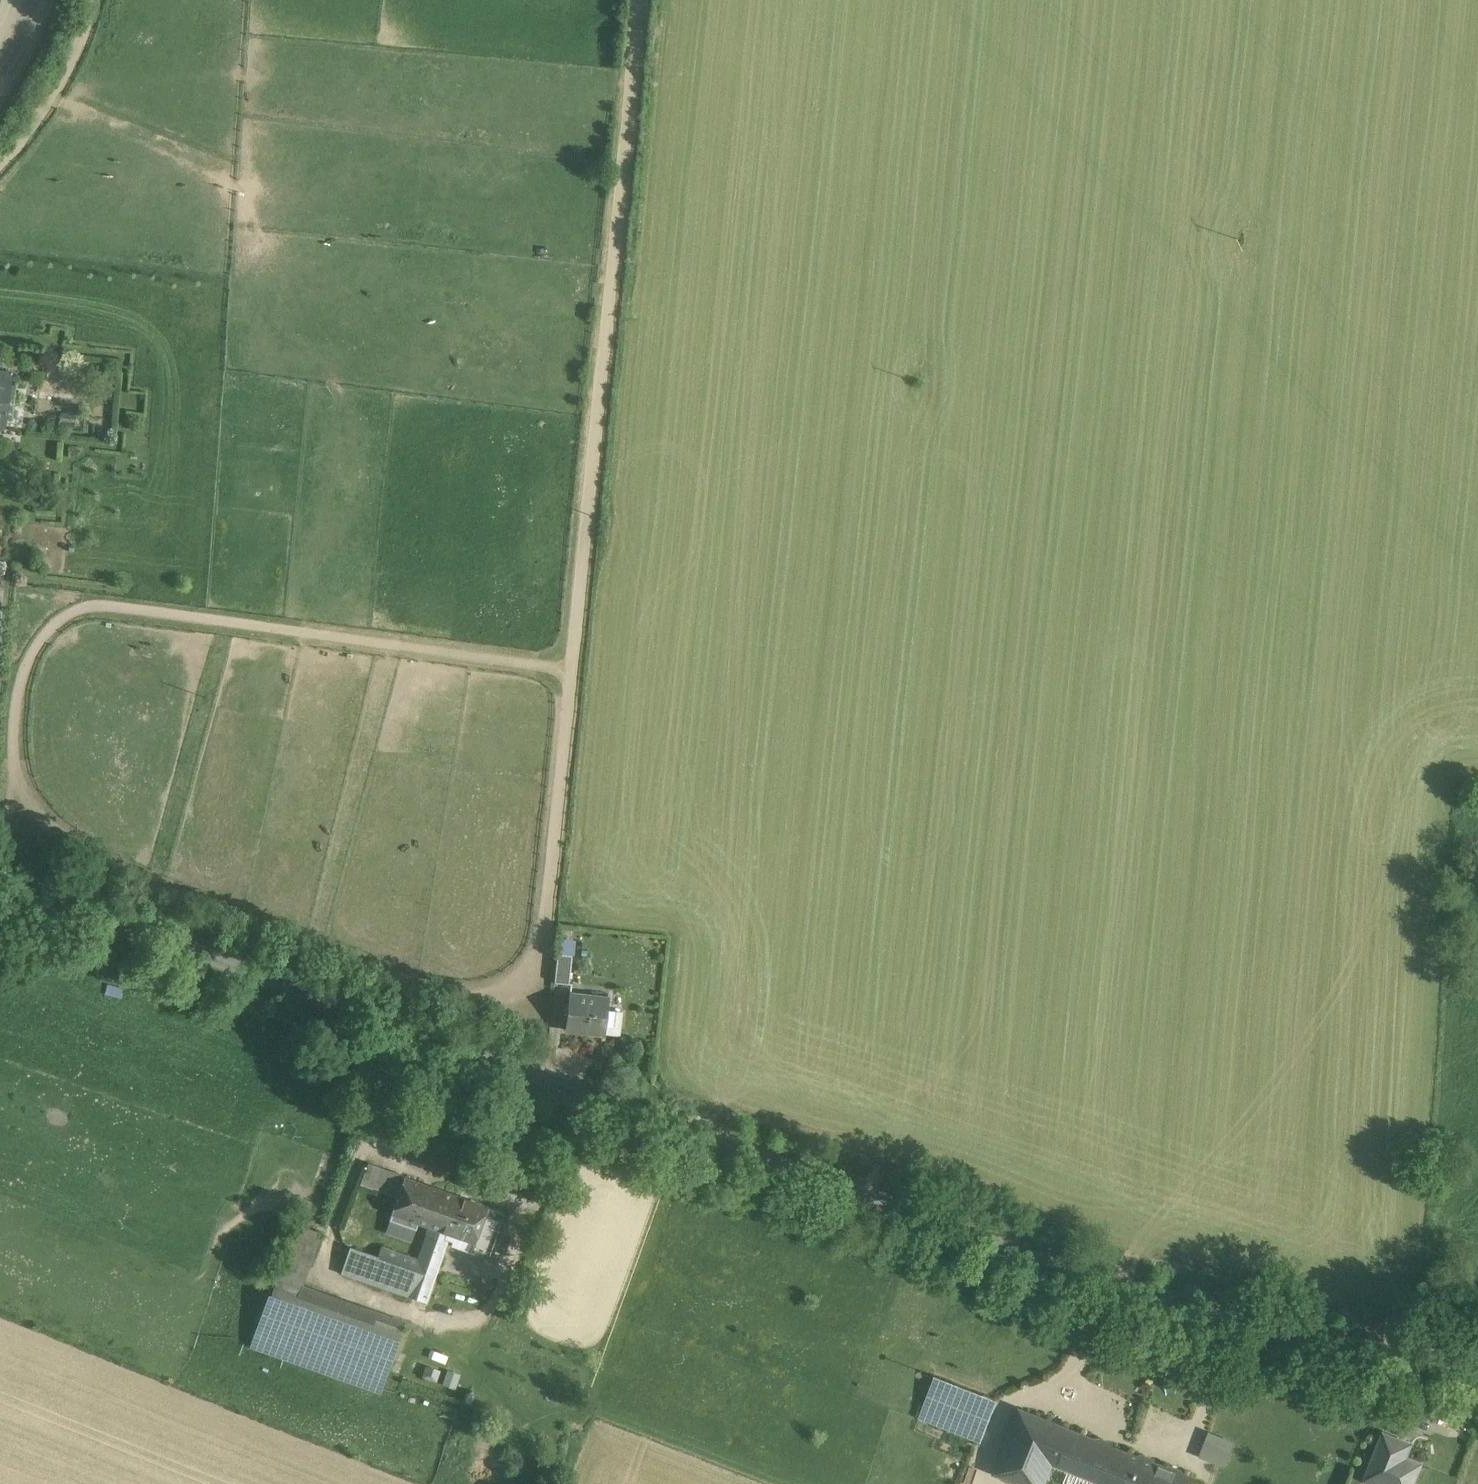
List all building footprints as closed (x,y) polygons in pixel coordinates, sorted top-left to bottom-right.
[(0,371),(0,429),(4,429),(11,372),(0,371)] [(572,956),(558,954),(555,983),(569,984),(572,956)] [(608,999),(569,995),(566,1029),(604,1034),(608,999)] [(380,1167),(370,1163),(362,1184),(373,1187),(380,1167)] [(406,1176),(380,1167),(373,1187),(398,1196),(405,1178),(406,1176)] [(450,1194),(405,1178),(398,1196),(390,1220),(416,1230),(419,1223),(429,1226),(438,1229),(450,1194)] [(504,1213),(450,1194),(438,1229),(440,1230),(449,1234),(473,1242),(470,1252),(488,1259),(504,1213)] [(298,1226),(262,1331),(283,1338),(295,1304),(319,1233),(298,1226)] [(425,1301),(449,1234),(440,1230),(438,1229),(429,1226),(417,1260),(381,1247),(378,1256),(351,1247),(343,1271),(425,1301)] [(371,1331),(295,1304),(283,1338),(359,1365),(371,1331)] [(1065,1428),(1023,1411),(1011,1443),(1053,1459),(1065,1428)] [(1122,1434),(1097,1425),(1092,1438),(1125,1451),(1130,1441),(1121,1437),(1122,1434)] [(1065,1428),(1053,1459),(1055,1460),(1115,1483),(1135,1483),(1145,1459),(1125,1451),(1092,1438),(1065,1428)] [(1200,1456),(1226,1466),(1236,1440),(1210,1429),(1200,1456)] [(1386,1432),(1368,1478),(1382,1483),(1413,1483),(1421,1462),(1396,1452),(1402,1439),(1386,1432)] [(1011,1443),(999,1472),(1031,1483),(1045,1483),(1055,1460),(1053,1459),(1011,1443)] [(1145,1459),(1135,1483),(1191,1483),(1194,1478),(1145,1459)] [(1055,1460),(1045,1483),(1115,1483),(1055,1460)]
